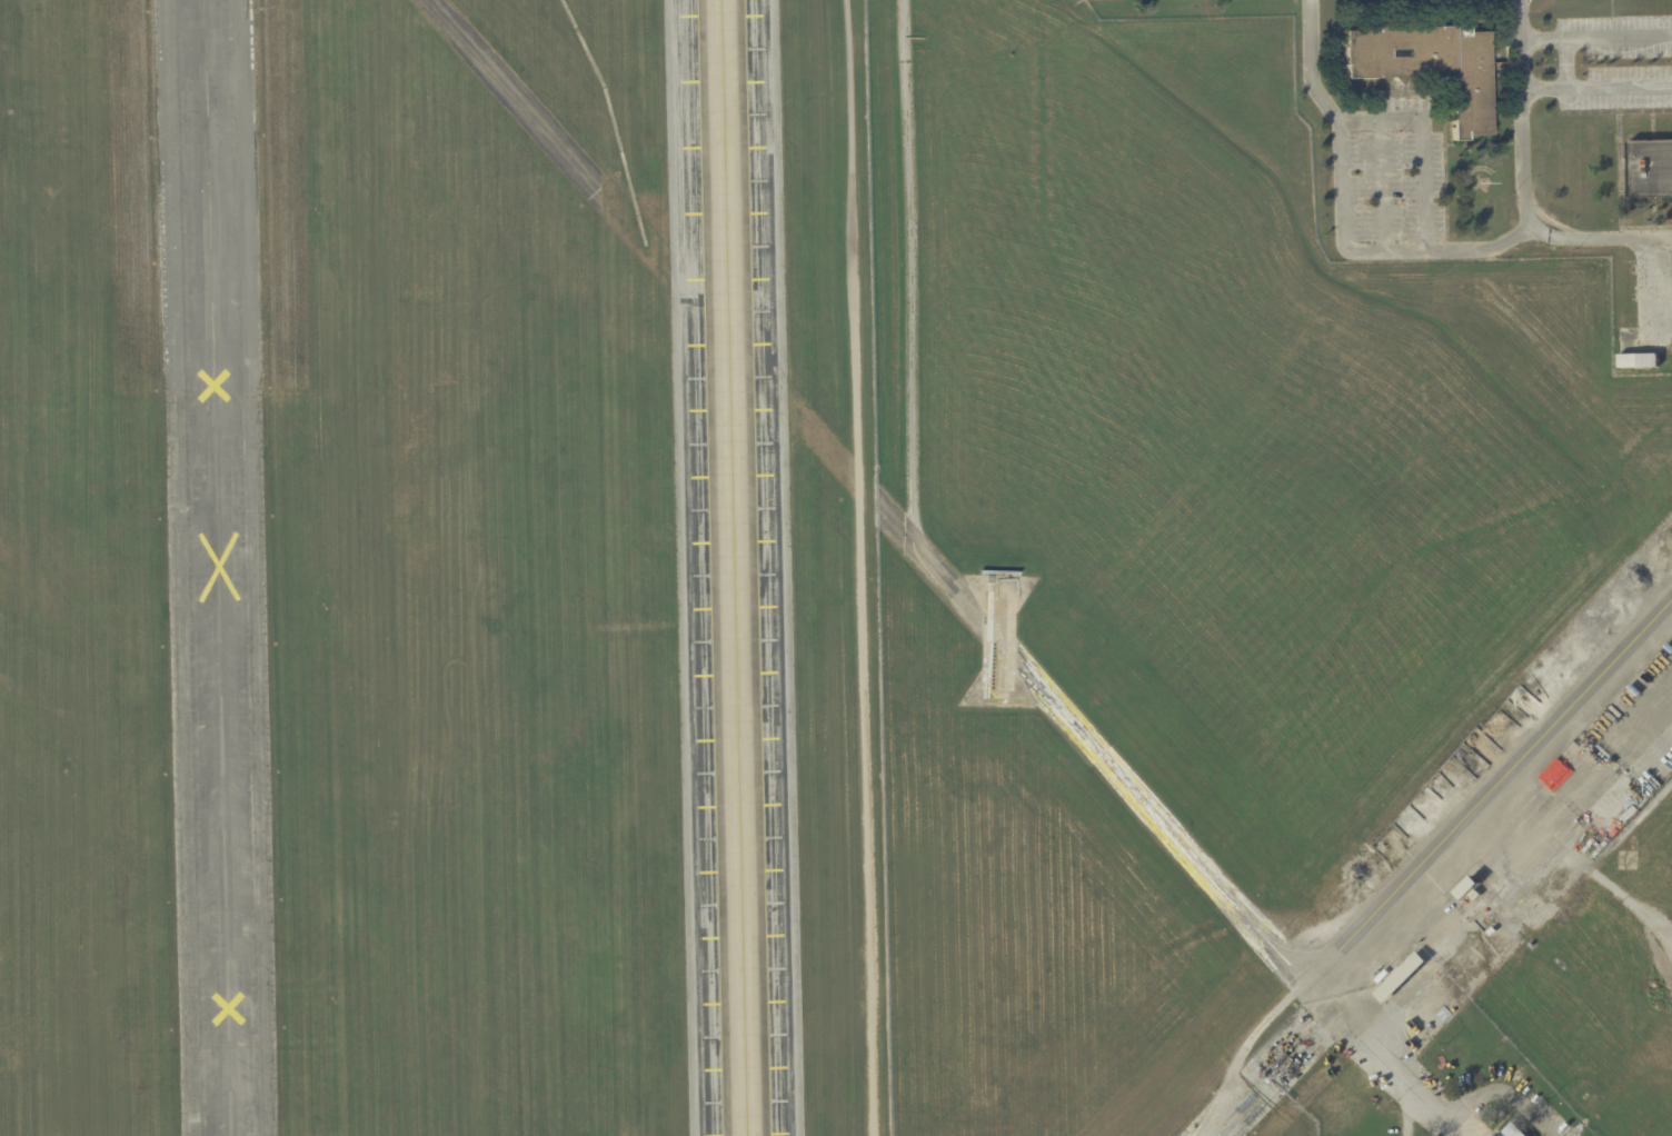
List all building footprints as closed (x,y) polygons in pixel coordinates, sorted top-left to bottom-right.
[(1485,33),(1487,134),(1463,134),(1463,140),(1449,140),(1449,108),(1451,108),(1451,74),(1403,76),(1396,86),(1390,76),(1376,77),(1376,78),(1343,78),(1343,63),(1343,30),(1374,29),(1374,27),(1470,24),(1470,31),(1485,31),(1485,33)] [(1625,141),(1671,140),(1671,197),(1626,198),(1625,141)] [(1619,355),(1659,353),(1659,367),(1619,368),(1619,355)] [(1480,883),(1472,875),(1455,891),(1463,899),(1480,883)] [(1420,953),(1429,961),(1386,1004),(1376,994),(1419,951),(1420,953)] [(1369,975),(1377,965),(1386,974),(1377,984),(1369,975)] [(1447,996),(1457,987),(1461,990),(1452,1000),(1447,996)] [(1520,1128),(1527,1135),(1502,1135),(1514,1123),(1520,1127),(1520,1128)]
